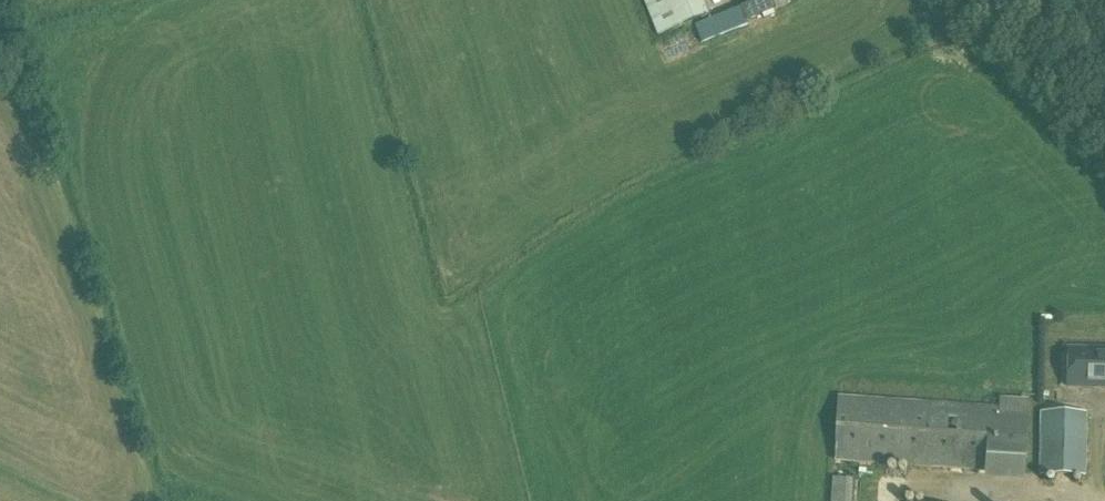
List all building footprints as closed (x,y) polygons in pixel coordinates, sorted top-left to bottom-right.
[(707,17),(700,0),(643,0),(657,37),(707,17)] [(755,6),(736,13),(740,24),(778,9),(777,7),(790,2),(789,0),(753,0),(755,6)] [(702,44),(739,29),(732,11),(695,26),(702,44)] [(1104,389),(1104,349),(1070,348),(1068,388),(1104,389)] [(984,482),(1023,484),(1029,400),(1000,398),(999,407),(838,396),(834,462),(984,472),(984,482)] [(1039,476),(1086,477),(1087,415),(1040,414),(1039,476)] [(830,500),(851,500),(852,480),(831,479),(830,500)]
